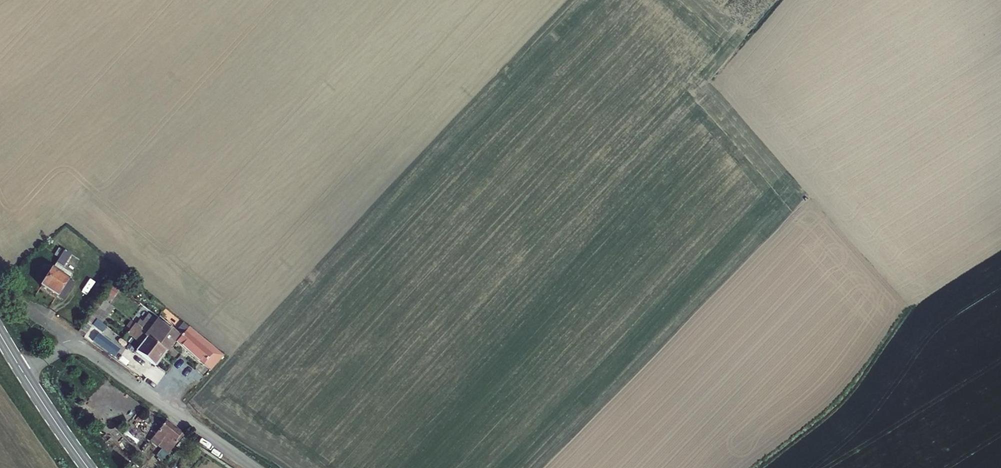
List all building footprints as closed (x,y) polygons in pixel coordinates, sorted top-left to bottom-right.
[(36,290),(53,301),(69,277),(60,270),(68,258),(61,254),(36,290)] [(109,284),(99,298),(107,305),(117,290),(109,284)] [(95,324),(107,305),(99,298),(86,317),(95,324)] [(85,339),(95,324),(86,317),(76,332),(85,339)] [(156,323),(144,339),(163,353),(172,341),(175,336),(165,327),(163,329),(156,323)] [(163,353),(144,339),(138,331),(132,326),(128,331),(133,335),(131,338),(140,346),(135,354),(153,367),(163,353)] [(209,372),(223,357),(186,327),(182,333),(211,354),(202,366),(208,371),(209,372)] [(93,340),(115,356),(121,348),(99,331),(93,340)] [(181,335),(175,344),(202,366),(211,354),(182,333),(181,335)] [(153,367),(135,354),(133,356),(151,369),(153,367)] [(173,450),(182,438),(178,435),(185,428),(169,417),(157,432),(164,438),(162,441),(173,450)]
